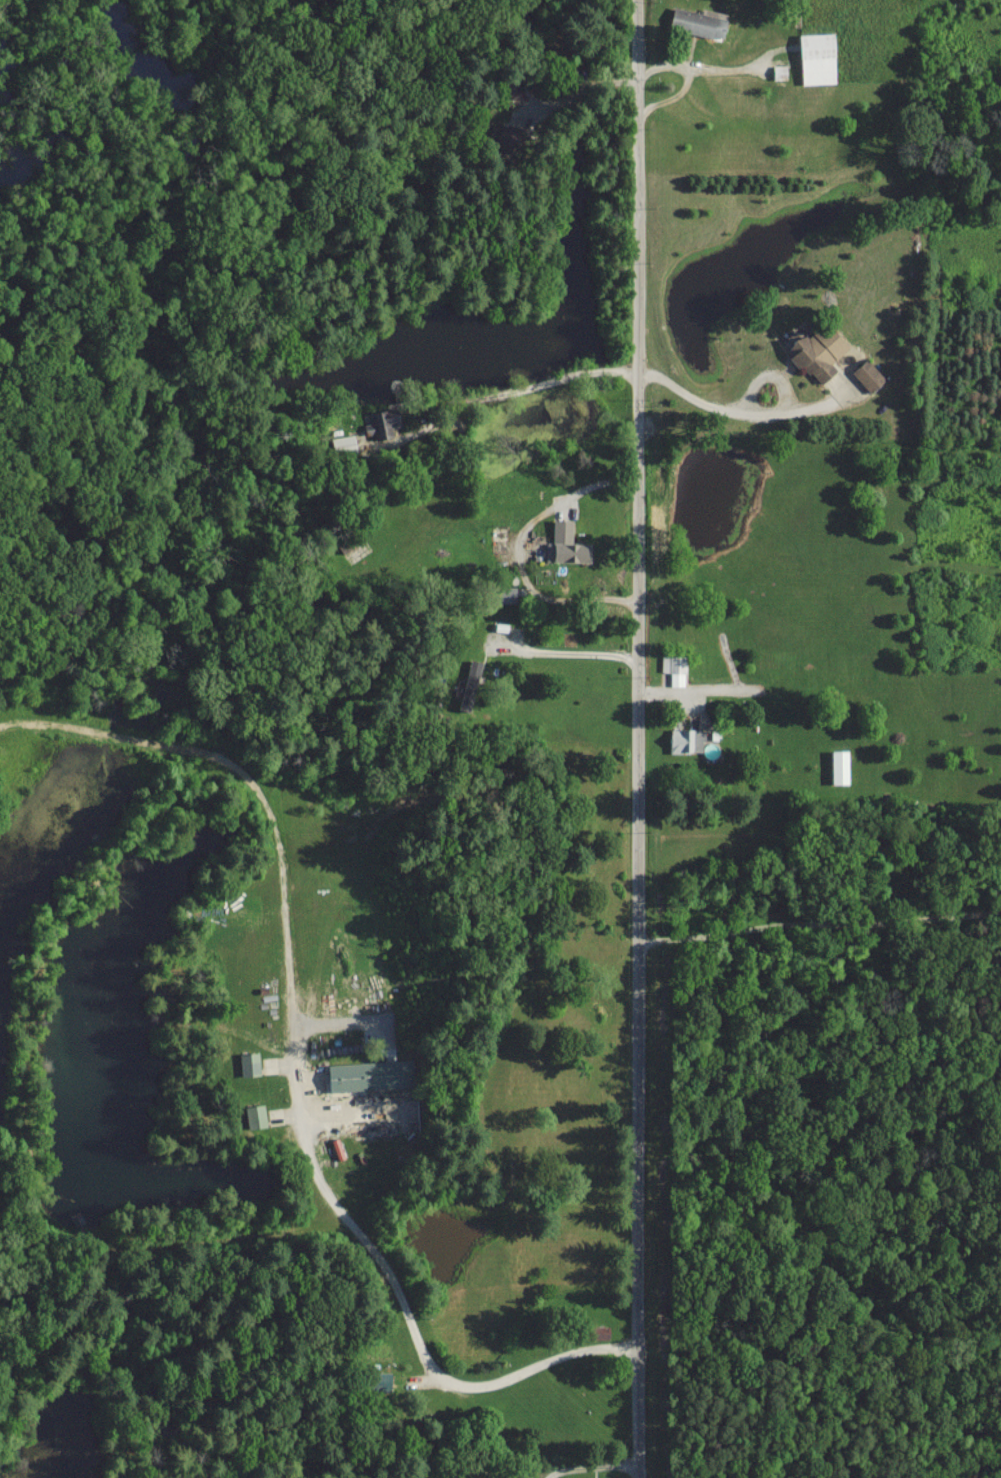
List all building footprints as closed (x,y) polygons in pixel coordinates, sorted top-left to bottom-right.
[(728,19),(674,6),(669,26),(723,39),(728,19)] [(834,32),(800,34),(802,84),(836,83),(834,32)] [(850,347),(833,328),(826,334),(820,327),(808,337),(805,333),(785,351),(800,368),(804,365),(821,384),(837,370),(831,363),(850,347)] [(886,378),(867,359),(852,372),(870,392),(886,378)] [(401,424),(399,408),(370,411),(372,423),(364,424),(365,434),(374,433),(375,439),(394,437),(392,425),(401,424)] [(334,456),(357,453),(354,434),(332,437),(334,456)] [(573,520),(553,520),(553,542),(546,542),(546,560),(590,561),(591,542),(573,542),(573,520)] [(671,685),(685,686),(685,656),(662,655),(662,671),(671,672),(671,685)] [(702,752),(702,729),(671,728),(670,751),(702,752)] [(832,750),(832,784),(849,783),(849,750),(832,750)] [(260,1075),(259,1053),(241,1053),(241,1075),(260,1075)] [(329,1064),(330,1091),(415,1088),(414,1060),(329,1064)] [(245,1107),(248,1129),(267,1126),(264,1104),(245,1107)] [(391,1372),(373,1373),(374,1391),(392,1390),(391,1372)]
